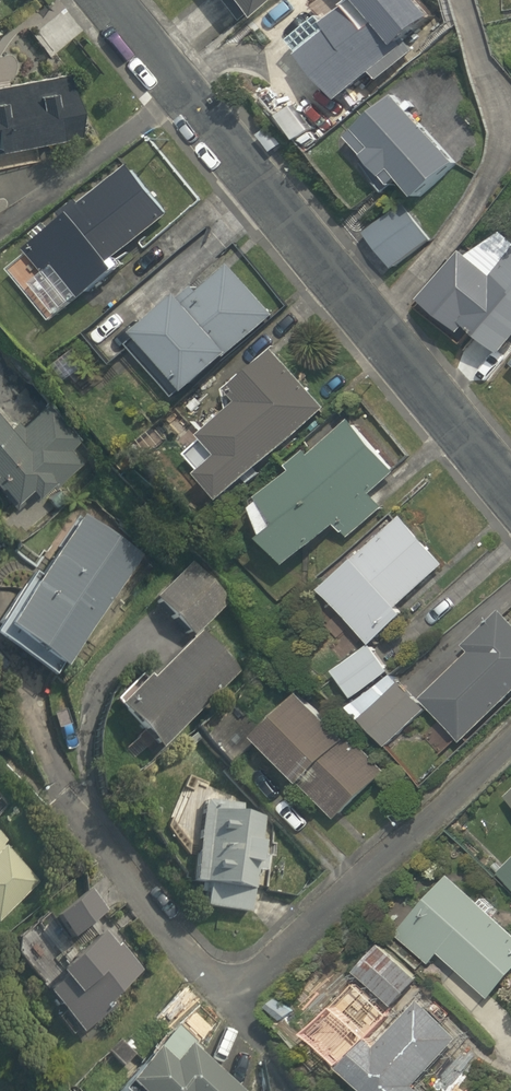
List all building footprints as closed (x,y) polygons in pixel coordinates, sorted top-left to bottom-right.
[(16,0),(0,0),(0,13),(16,0)] [(247,20),(270,0),(230,0),(247,20)] [(407,59),(447,25),(426,0),(357,0),(360,5),(349,14),(338,0),(330,0),(287,36),(303,55),(290,66),(335,120),(407,59)] [(75,76),(0,91),(0,164),(89,146),(75,76)] [(396,99),(351,144),(402,195),(412,185),(432,204),(466,170),(396,99)] [(123,256),(172,220),(137,172),(35,249),(85,316),(138,276),(123,256)] [(432,242),(397,206),(369,234),(404,269),(432,242)] [(460,273),(486,296),(466,319),(510,359),(510,259),(489,240),(460,273)] [(195,296),(136,348),(186,405),(281,322),(238,273),(202,304),(195,296)] [(330,411),(276,354),(233,395),(244,406),(191,456),(235,502),(330,411)] [(94,458),(48,405),(15,434),(0,416),(0,484),(21,508),(35,496),(42,504),(94,458)] [(294,457),(306,470),(257,516),(302,565),(343,527),(352,537),(388,503),(379,494),(400,474),(355,425),(334,444),(322,431),(294,457)] [(408,610),(454,568),(404,515),(325,588),(384,651),(417,620),(408,610)] [(79,520),(0,643),(0,645),(63,685),(143,561),(79,520)] [(228,606),(193,566),(155,600),(191,640),(228,606)] [(505,615),(465,654),(472,661),(428,703),(467,743),(510,700),(510,621),(505,615)] [(239,671),(206,639),(161,686),(145,670),(112,704),(161,751),(239,671)] [(391,675),(370,648),(339,671),(360,699),(391,675)] [(429,713),(395,674),(359,706),(393,745),(429,713)] [(390,781),(307,695),(261,740),(343,826),(390,781)] [(208,910),(252,916),(265,819),(205,811),(194,889),(210,891),(208,910)] [(0,842),(0,922),(40,882),(0,842)] [(401,938),(435,968),(446,956),(497,1002),(510,986),(510,928),(455,878),(401,938)] [(81,971),(50,996),(83,1036),(156,977),(90,896),(48,930),(81,971)] [(426,982),(387,944),(359,974),(398,1012),(426,982)] [(435,1003),(392,1052),(367,1029),(335,1064),(365,1090),(429,1090),(424,1086),(470,1035),(435,1003)] [(167,1039),(124,1090),(248,1090),(192,1045),(185,1053),(167,1039)]
